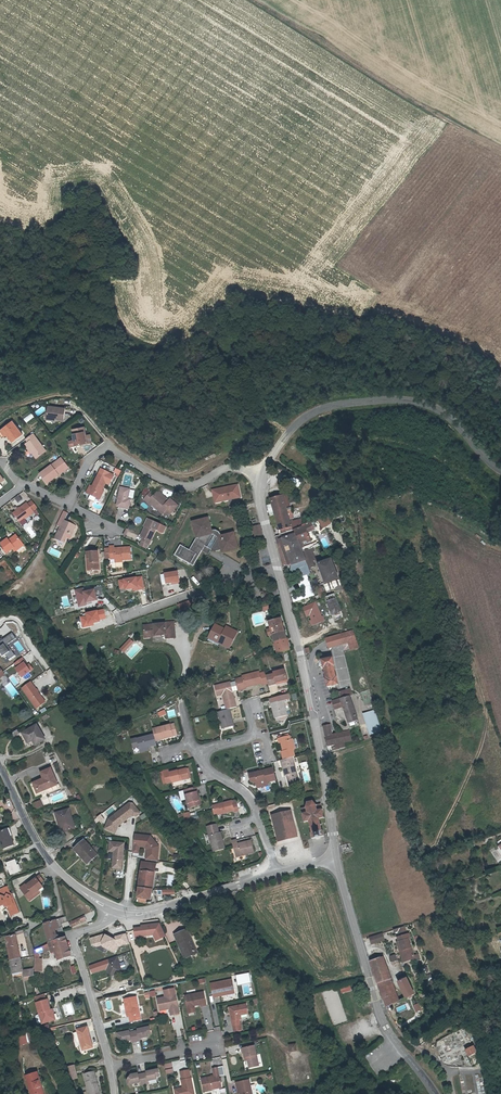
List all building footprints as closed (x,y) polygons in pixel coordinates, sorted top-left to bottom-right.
[(46,417),(55,418),(63,419),(64,408),(48,406),(46,417)] [(31,414),(25,418),(27,422),(34,418),(31,414)] [(0,433),(5,438),(7,436),(13,443),(22,435),(12,423),(0,433)] [(88,443),(87,440),(91,439),(90,435),(86,436),(84,427),(72,430),(75,440),(76,445),(82,445),(87,444),(88,443)] [(27,445),(25,446),(37,460),(46,452),(32,435),(25,441),(27,445)] [(46,485),(57,477),(56,475),(64,467),(59,460),(39,476),(46,485)] [(67,469),(64,467),(56,475),(57,477),(67,469)] [(87,493),(98,498),(103,489),(106,482),(109,484),(113,474),(101,468),(91,489),(89,488),(87,493)] [(116,468),(113,474),(119,477),(122,471),(116,468)] [(314,485),(317,481),(310,476),(308,479),(314,485)] [(238,495),(236,486),(215,492),(217,501),(238,495)] [(129,489),(120,488),(117,507),(128,509),(130,500),(128,499),(129,489)] [(158,491),(157,493),(166,501),(168,499),(158,491)] [(166,511),(171,515),(178,506),(170,499),(168,503),(167,504),(165,502),(166,501),(157,493),(154,496),(150,493),(143,501),(147,504),(148,503),(154,508),(163,516),(166,511)] [(288,524),(287,521),(291,520),(289,512),(288,513),(287,510),(288,510),(287,504),(285,497),(285,496),(285,495),(280,496),(279,496),(275,497),(274,494),(267,496),(268,499),(275,524),(277,534),(290,530),(296,527),(295,522),(288,524)] [(295,494),(288,496),(290,503),(293,502),(297,502),(295,494)] [(13,513),(13,514),(19,520),(20,522),(24,518),(25,519),(34,512),(33,510),(37,507),(31,500),(26,504),(25,502),(13,513)] [(57,527),(61,528),(65,519),(67,514),(63,512),(57,527)] [(329,512),(317,519),(322,528),(334,521),(329,512)] [(143,526),(144,527),(147,528),(144,538),(142,541),(149,544),(150,544),(152,540),(151,540),(155,529),(157,530),(158,531),(159,532),(161,532),(162,532),(163,532),(165,526),(147,518),(143,526)] [(65,544),(69,535),(70,532),(72,533),(75,524),(65,519),(61,528),(56,540),(65,544)] [(193,567),(202,551),(204,547),(211,550),(215,553),(221,552),(222,554),(238,550),(233,533),(221,536),(220,535),(219,534),(218,533),(217,532),(215,532),(213,532),(210,533),(207,520),(190,524),(195,539),(190,550),(180,545),(175,556),(193,567)] [(79,525),(75,524),(72,533),(70,532),(69,535),(74,537),(79,525)] [(290,567),(304,562),(305,562),(308,569),(307,570),(309,575),(313,573),(311,569),(314,567),(312,562),(315,561),(311,552),(314,551),(312,547),(317,545),(314,539),(310,540),(303,527),(300,527),(296,527),(290,530),(277,534),(271,537),(275,549),(275,550),(276,550),(281,564),(283,565),(287,565),(288,566),(290,565),(290,567)] [(260,537),(257,528),(250,529),(253,539),(260,537)] [(15,550),(22,544),(15,536),(8,541),(7,539),(0,544),(7,553),(14,548),(15,550)] [(115,559),(116,563),(123,562),(123,560),(131,559),(131,547),(123,548),(123,550),(118,550),(118,548),(115,548),(115,546),(109,546),(110,548),(104,549),(105,558),(110,557),(110,558),(115,559)] [(208,555),(211,550),(204,547),(202,551),(208,555)] [(276,550),(275,550),(281,567),(290,567),(290,565),(288,566),(287,565),(283,565),(281,564),(276,550)] [(89,564),(89,572),(99,572),(98,552),(86,552),(86,561),(90,561),(90,564),(89,564)] [(319,565),(327,584),(338,578),(330,560),(326,562),(319,565)] [(178,571),(164,574),(166,585),(171,584),(172,585),(180,584),(178,571)] [(358,577),(355,573),(343,579),(345,584),(358,577)] [(143,576),(119,580),(120,590),(124,589),(125,591),(132,590),(133,591),(145,590),(143,576)] [(83,588),(75,590),(79,608),(87,606),(87,603),(97,601),(96,597),(104,595),(102,586),(95,588),(95,590),(84,592),(83,588)] [(341,611),(337,600),(329,603),(333,615),(341,611)] [(267,602),(260,604),(262,611),(269,609),(267,602)] [(316,602),(302,608),(306,617),(310,616),(311,620),(310,621),(311,626),(324,621),(316,602)] [(86,616),(80,617),(82,628),(95,626),(94,624),(100,622),(100,620),(106,619),(104,609),(86,613),(86,616)] [(287,650),(279,618),(266,622),(275,653),(287,650)] [(143,625),(144,634),(151,633),(152,636),(165,635),(166,639),(175,638),(174,623),(165,623),(165,624),(143,625)] [(225,632),(215,627),(211,637),(218,640),(217,643),(229,648),(236,634),(231,631),(230,634),(225,632)] [(348,643),(354,641),(351,632),(334,639),(337,647),(348,643)] [(12,633),(0,641),(0,652),(3,657),(6,655),(9,660),(15,656),(7,645),(16,639),(12,633)] [(123,653),(133,642),(129,637),(119,649),(123,653)] [(218,640),(211,637),(208,641),(216,645),(217,643),(218,640)] [(334,639),(325,642),(328,651),(337,647),(334,639)] [(357,649),(354,641),(348,643),(351,651),(357,649)] [(28,664),(23,658),(13,664),(22,678),(34,670),(29,663),(28,664)] [(336,687),(330,659),(324,660),(318,661),(324,689),(336,687)] [(276,682),(285,680),(283,669),(272,672),(272,673),(263,676),(265,684),(265,687),(276,685),(276,682)] [(237,680),(240,691),(240,692),(245,690),(244,688),(259,684),(259,686),(265,684),(263,676),(262,673),(256,675),(256,672),(242,677),(242,678),(237,680)] [(31,681),(21,688),(36,709),(46,702),(31,681)] [(14,698),(19,694),(11,682),(5,686),(14,698)] [(232,692),(237,691),(237,690),(235,682),(229,683),(214,686),(216,696),(222,695),(225,711),(229,710),(235,708),(232,692)] [(340,700),(349,696),(350,696),(348,689),(337,693),(340,700)] [(274,719),(286,716),(281,696),(269,698),(274,719)] [(340,700),(333,702),(335,710),(334,710),(337,721),(338,720),(339,723),(347,720),(348,724),(357,720),(349,696),(340,700)] [(233,728),(229,710),(225,711),(217,713),(219,722),(221,722),(223,730),(233,728)] [(381,730),(374,710),(363,714),(370,734),(381,730)] [(23,733),(27,741),(32,739),(35,744),(44,739),(37,726),(23,733)] [(151,730),(153,736),(154,741),(172,737),(172,736),(170,726),(151,730)] [(325,738),(327,747),(349,741),(347,732),(330,736),(328,728),(321,729),(324,739),(325,738)] [(14,737),(19,734),(16,729),(11,732),(14,737)] [(136,739),(138,750),(149,748),(155,747),(154,741),(153,736),(136,739)] [(288,741),(288,737),(276,740),(277,744),(279,743),(281,753),(279,754),(280,761),(290,758),(291,758),(290,752),(293,751),(291,741),(288,741)] [(341,746),(337,748),(336,747),(332,748),(333,751),(328,753),(329,756),(343,751),(341,746)] [(296,784),(290,758),(280,761),(279,761),(282,778),(284,778),(286,786),(296,784)] [(300,763),(303,776),(311,774),(308,761),(300,763)] [(163,771),(165,781),(174,780),(174,781),(191,778),(188,768),(172,772),(171,769),(163,771)] [(50,769),(40,773),(43,779),(33,783),(37,793),(57,785),(50,769)] [(252,773),(255,783),(264,781),(265,784),(274,782),(271,769),(252,773)] [(188,808),(199,806),(195,788),(184,791),(188,808)] [(307,833),(308,839),(310,839),(310,841),(320,839),(319,838),(322,837),(320,831),(319,831),(317,821),(322,820),(319,804),(317,805),(313,801),(304,803),(301,808),(299,808),(302,824),(306,823),(308,832),(307,833)] [(218,813),(219,816),(232,813),(232,815),(238,814),(235,805),(230,806),(229,802),(210,806),(211,812),(212,814),(218,813)] [(133,803),(129,803),(108,818),(104,830),(115,834),(118,826),(131,816),(136,817),(141,814),(133,803)] [(62,822),(65,831),(75,828),(69,809),(55,813),(59,823),(62,822)] [(276,841),(297,836),(291,809),(270,814),(276,841)] [(215,834),(213,834),(210,826),(204,828),(213,853),(224,849),(218,833),(215,834)] [(10,836),(7,829),(0,831),(0,841),(3,849),(13,845),(10,836)] [(151,835),(134,833),(132,855),(139,857),(141,848),(144,848),(146,850),(145,860),(158,861),(160,846),(151,835)] [(84,854),(90,861),(97,854),(84,839),(74,848),(81,856),(84,854)] [(125,842),(109,841),(108,852),(113,852),(111,869),(122,870),(125,842)] [(234,858),(253,854),(251,843),(237,846),(236,842),(231,843),(232,847),(234,858)] [(87,863),(90,861),(84,854),(81,856),(87,863)] [(15,860),(6,863),(7,867),(6,867),(7,869),(8,869),(10,875),(19,872),(21,871),(19,865),(17,866),(15,860)] [(141,862),(140,870),(155,871),(156,864),(141,862)] [(137,897),(147,898),(152,899),(155,871),(140,870),(137,897)] [(20,888),(27,898),(42,888),(39,884),(43,881),(39,875),(27,885),(26,884),(20,888)] [(13,897),(14,895),(12,894),(10,887),(1,890),(3,896),(0,902),(2,907),(6,905),(7,908),(9,907),(13,917),(21,913),(16,899),(14,900),(13,897)] [(42,888),(27,898),(28,901),(44,890),(42,888)] [(89,917),(73,924),(75,928),(91,921),(89,917)] [(54,944),(62,942),(60,936),(59,936),(57,930),(62,929),(60,922),(60,920),(47,924),(54,944)] [(141,927),(134,927),(135,938),(153,937),(155,942),(166,937),(160,923),(140,925),(141,927)] [(414,934),(411,926),(401,930),(402,932),(405,931),(406,936),(414,934)] [(184,958),(195,953),(187,937),(189,936),(186,929),(173,935),(184,958)] [(5,936),(11,962),(24,960),(18,933),(5,936)] [(105,933),(90,938),(93,948),(101,946),(115,954),(119,947),(129,944),(126,933),(113,937),(105,933)] [(405,950),(409,949),(412,960),(420,958),(414,934),(406,936),(404,936),(406,940),(403,941),(405,950)] [(389,942),(387,935),(375,940),(376,946),(389,942)] [(187,937),(195,953),(197,952),(189,936),(187,937)] [(54,944),(47,946),(50,954),(58,951),(62,963),(76,959),(69,939),(62,942),(54,944)] [(43,956),(50,954),(47,946),(35,950),(36,958),(38,972),(44,971),(43,956)] [(117,956),(89,966),(92,974),(107,969),(110,977),(127,971),(124,962),(119,964),(117,956)] [(24,960),(11,962),(14,975),(26,972),(24,960)] [(377,964),(379,972),(392,967),(389,960),(377,964)] [(381,979),(395,974),(392,967),(379,972),(381,979)] [(29,981),(37,980),(36,972),(28,973),(29,981)] [(381,979),(390,1002),(403,997),(395,974),(381,979)] [(213,997),(222,995),(222,993),(234,991),(231,979),(215,983),(215,985),(211,985),(213,997)] [(421,999),(414,981),(405,985),(411,1002),(421,999)] [(341,993),(350,990),(348,982),(339,985),(341,993)] [(174,988),(165,990),(166,996),(175,995),(174,988)] [(204,992),(185,995),(187,1005),(192,1004),(194,1004),(194,1005),(201,1004),(201,1006),(206,1005),(204,992)] [(324,998),(332,1024),(347,1019),(342,1003),(341,1003),(338,993),(324,998)] [(40,999),(41,1004),(51,1002),(50,995),(40,999)] [(157,998),(159,1008),(167,1007),(169,1008),(170,1015),(179,1013),(175,995),(166,996),(157,998)] [(127,1009),(129,1017),(130,1022),(140,1020),(136,997),(123,999),(125,1009),(127,1009)] [(403,997),(390,1002),(393,1010),(405,1004),(403,997)] [(58,1020),(55,1012),(53,1001),(51,1002),(41,1004),(44,1016),(46,1024),(46,1025),(53,1023),(53,1021),(58,1020)] [(416,1012),(421,1009),(418,1002),(412,1005),(416,1012)] [(238,1015),(240,1015),(248,1013),(246,1004),(229,1007),(233,1025),(240,1023),(239,1019),(238,1015)] [(130,1031),(118,1033),(119,1038),(124,1041),(132,1040),(132,1042),(141,1040),(140,1038),(148,1036),(148,1033),(151,1033),(150,1026),(138,1029),(138,1030),(130,1032),(130,1031)] [(82,1050),(93,1047),(87,1028),(77,1031),(82,1050)] [(26,1033),(16,1036),(18,1045),(28,1043),(26,1033)] [(247,1057),(247,1060),(249,1068),(258,1065),(254,1046),(241,1048),(242,1053),(244,1053),(245,1057),(247,1057)] [(477,1053),(473,1046),(465,1050),(469,1057),(477,1053)] [(171,1062),(163,1063),(166,1074),(174,1073),(171,1062)] [(77,1068),(66,1070),(72,1082),(80,1080),(77,1068)] [(218,1068),(213,1069),(214,1076),(201,1079),(203,1091),(221,1087),(218,1068)] [(45,1092),(43,1085),(42,1086),(40,1079),(43,1078),(40,1069),(28,1073),(34,1093),(38,1093),(45,1092)] [(130,1075),(127,1081),(128,1085),(140,1083),(140,1085),(149,1083),(148,1080),(156,1079),(156,1076),(159,1076),(158,1069),(146,1072),(146,1073),(138,1075),(138,1074),(130,1075)] [(191,1078),(190,1078),(189,1069),(180,1071),(182,1079),(181,1079),(183,1088),(181,1088),(181,1087),(174,1089),(175,1093),(194,1093),(191,1078)] [(98,1073),(87,1076),(92,1093),(104,1093),(98,1073)] [(237,1087),(238,1086),(240,1093),(252,1093),(249,1080),(236,1082),(237,1087)]
